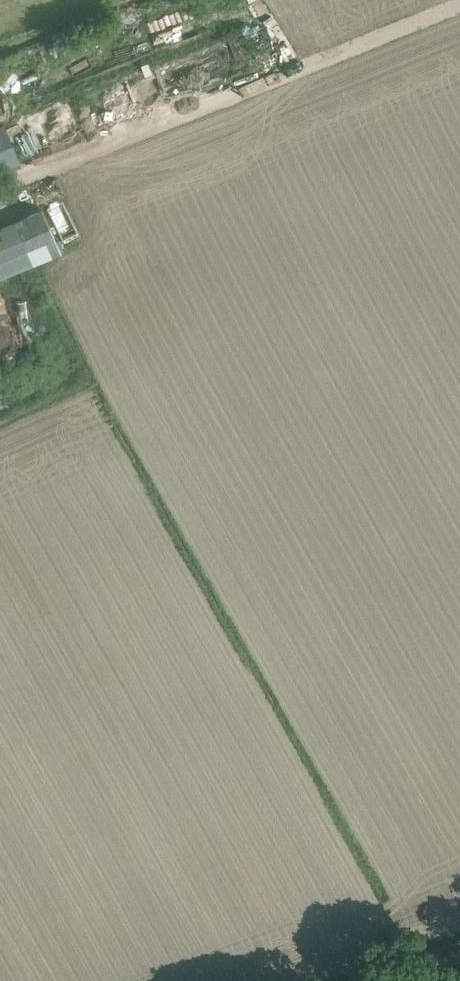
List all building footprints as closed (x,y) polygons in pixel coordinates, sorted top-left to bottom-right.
[(23,268),(13,243),(0,248),(0,278),(23,268)]
